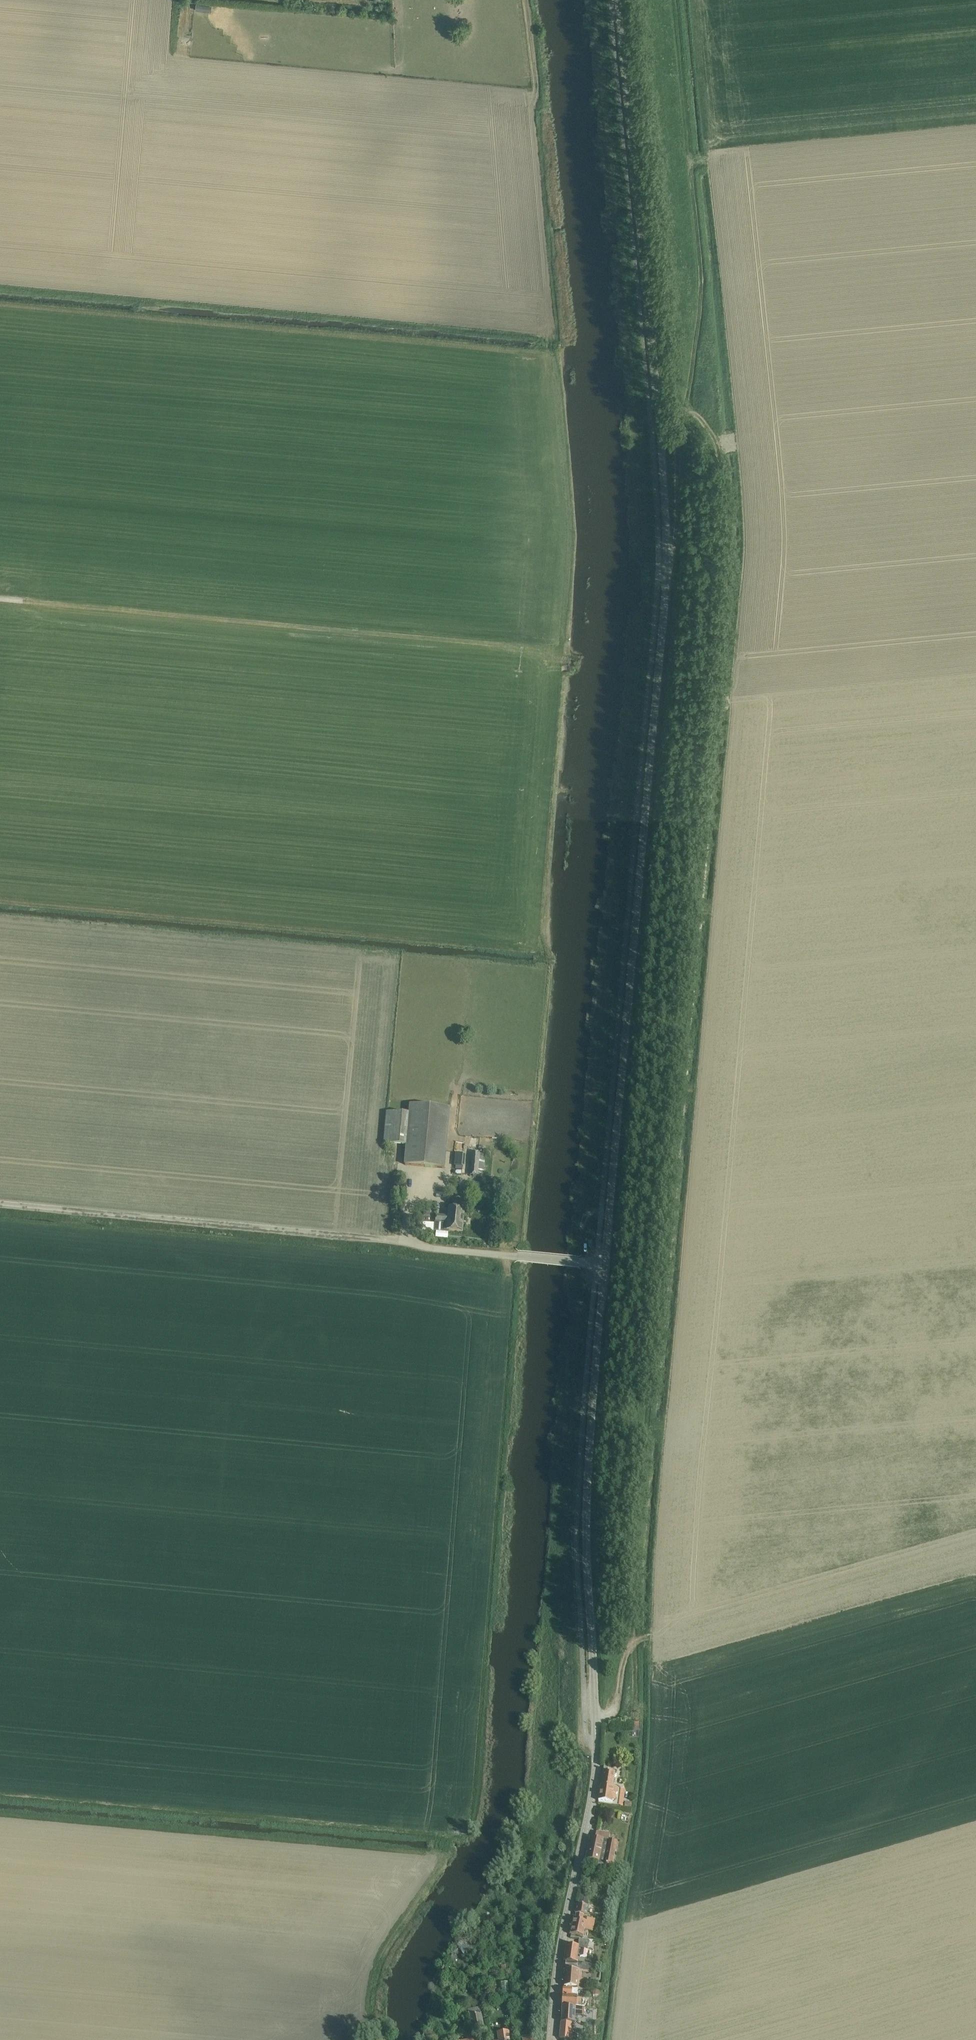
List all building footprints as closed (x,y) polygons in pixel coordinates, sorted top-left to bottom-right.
[(445,1169),(450,1109),(410,1105),(409,1114),(387,1112),(384,1144),(406,1146),(405,1165),(445,1169)] [(463,1167),(464,1154),(456,1153),(455,1166),(463,1167)] [(481,1154),(472,1153),(470,1174),(483,1175),(484,1165),(479,1164),(481,1154)] [(435,1224),(435,1231),(448,1232),(448,1231),(463,1232),(465,1210),(461,1210),(461,1208),(462,1201),(453,1200),(452,1208),(452,1209),(449,1208),(448,1216),(436,1215),(436,1221),(435,1224)] [(617,1795),(618,1788),(613,1787),(615,1773),(603,1771),(601,1786),(600,1786),(598,1801),(612,1803),(612,1799),(616,1800),(617,1795)] [(595,1839),(590,1838),(585,1864),(603,1866),(611,1868),(616,1843),(608,1842),(609,1835),(596,1833),(595,1839)] [(589,1892),(581,1891),(579,1903),(587,1904),(589,1892)] [(583,1918),(582,1921),(583,1915),(587,1916),(589,1907),(577,1905),(575,1914),(576,1914),(575,1920),(574,1920),(574,1919),(573,1919),(570,1934),(584,1936),(585,1930),(593,1932),(595,1920),(583,1918)] [(567,1944),(564,1962),(566,1962),(577,1963),(577,1962),(576,1962),(577,1955),(580,1956),(580,1957),(587,1958),(587,1953),(589,1940),(580,1939),(579,1946),(578,1946),(567,1944)] [(566,1962),(564,1987),(578,1987),(578,1971),(581,1971),(581,1973),(589,1974),(590,1972),(596,1973),(597,1965),(582,1964),(582,1965),(577,1964),(577,1963),(566,1962)] [(564,1988),(563,2007),(581,2007),(581,1999),(581,1996),(578,1996),(576,1996),(576,1989),(575,1989),(572,1989),(564,1988)] [(581,2007),(563,2007),(562,2023),(560,2038),(570,2039),(572,2025),(574,2025),(574,2023),(575,2023),(575,2016),(583,2016),(584,2012),(585,2007),(581,2007)] [(480,2008),(468,2011),(470,2017),(473,2033),(477,2032),(485,2030),(481,2014),(480,2008)] [(509,2036),(513,2036),(512,2031),(509,2032),(498,2033),(499,2039),(510,2039),(509,2036)]
